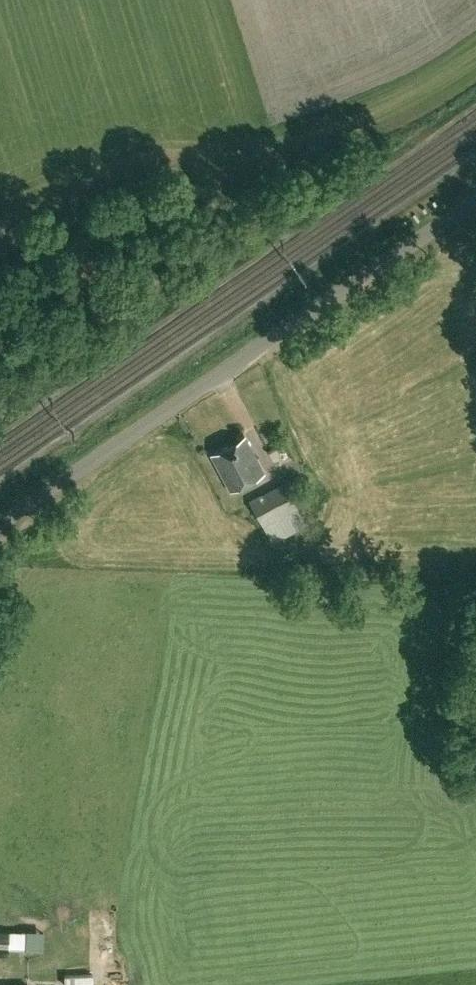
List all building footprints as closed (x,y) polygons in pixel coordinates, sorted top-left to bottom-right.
[(264,472),(244,436),(211,454),(230,490),(264,472)] [(285,482),(250,501),(264,526),(298,506),(285,482)] [(10,948),(10,947),(26,948),(26,949),(43,950),(44,930),(27,930),(27,931),(11,931),(11,930),(0,930),(0,948),(10,948)] [(71,984),(78,984),(99,984),(99,970),(70,971),(71,984)]
